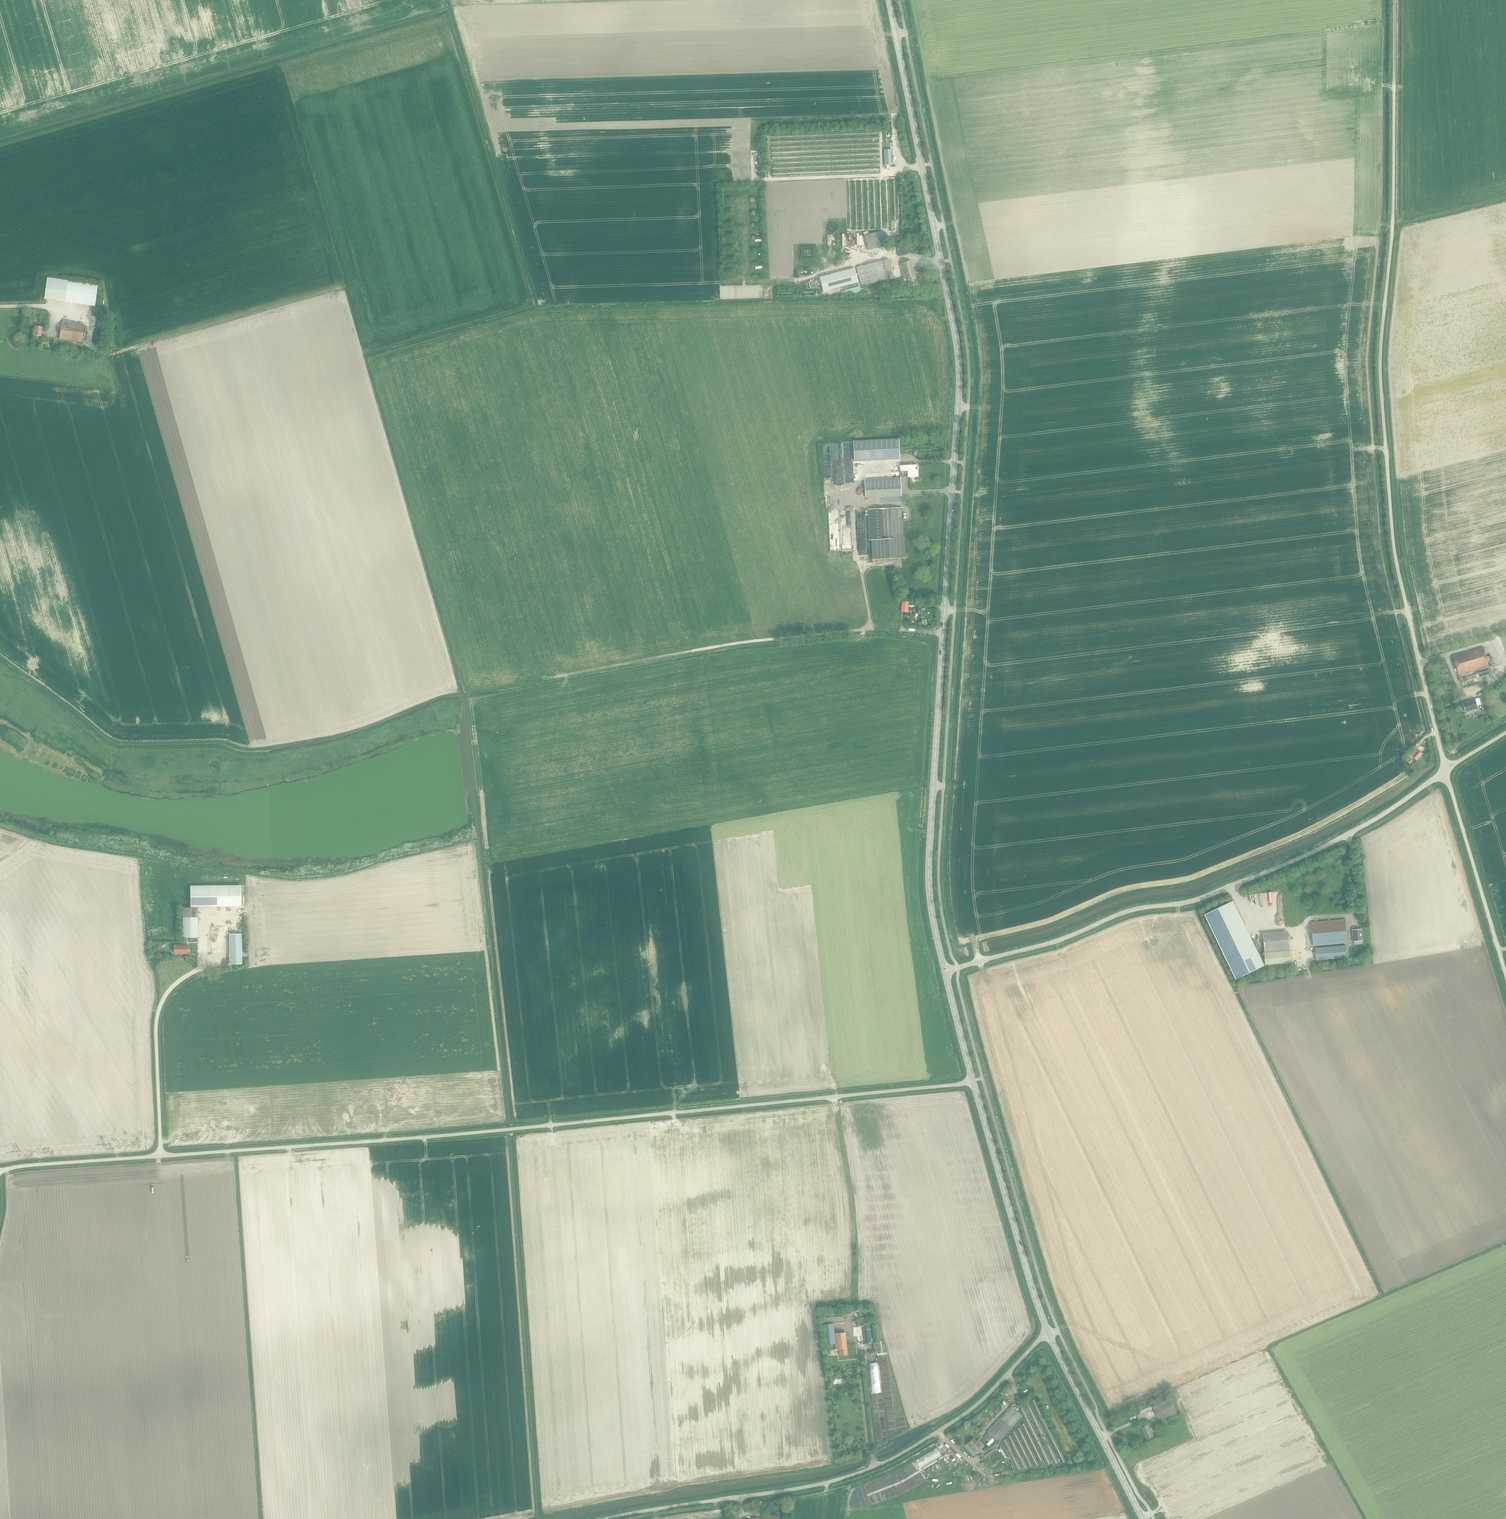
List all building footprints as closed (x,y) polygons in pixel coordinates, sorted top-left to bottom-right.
[(864,235),(867,250),(882,246),(881,241),(886,240),(883,230),(864,235)] [(897,252),(899,256),(908,254),(905,243),(896,246),(898,251),(897,252)] [(867,285),(868,287),(887,282),(887,280),(894,278),(888,258),(856,267),(861,286),(867,285)] [(838,270),(839,271),(855,267),(854,261),(848,262),(848,261),(829,266),(831,272),(838,270)] [(910,261),(902,264),(900,264),(904,281),(905,281),(906,282),(907,281),(908,286),(916,284),(910,261)] [(858,282),(854,268),(820,277),(823,291),(858,282)] [(45,299),(65,302),(95,306),(98,286),(48,279),(45,299)] [(60,339),(82,342),(84,325),(62,322),(60,339)] [(42,331),(46,331),(46,327),(35,326),(35,330),(34,330),(33,335),(41,336),(42,331)] [(842,439),(832,439),(833,455),(834,455),(835,477),(844,477),(842,439)] [(854,461),(900,459),(899,439),(853,441),(854,461)] [(900,465),(900,477),(905,476),(905,473),(907,473),(908,476),(916,476),(916,470),(917,470),(917,465),(900,465)] [(901,496),(900,478),(864,480),(865,497),(901,496)] [(871,540),(872,540),(903,538),(902,508),(879,509),(868,509),(870,540),(871,540)] [(905,538),(903,538),(872,540),(871,540),(872,560),(906,557),(905,538)] [(1453,656),(1458,674),(1489,665),(1483,647),(1453,656)] [(1477,706),(1481,704),(1479,698),(1475,699),(1463,703),(1466,712),(1478,708),(1477,706)] [(1411,754),(1416,759),(1422,754),(1416,749),(1411,754)] [(262,888),(211,888),(211,909),(262,909),(262,888)] [(1270,907),(1268,894),(1257,895),(1259,908),(1270,907)] [(1206,915),(1236,978),(1263,965),(1233,902),(1206,915)] [(182,907),(183,938),(198,937),(197,907),(182,907)] [(1311,922),(1313,945),(1347,942),(1345,919),(1311,922)] [(1352,930),(1353,941),(1363,940),(1362,929),(1352,930)] [(1262,935),(1265,965),(1290,962),(1288,932),(1262,935)] [(242,964),(241,934),(229,934),(230,964),(242,964)] [(188,945),(174,946),(175,955),(189,955),(188,945)] [(1315,948),(1316,960),(1346,958),(1345,945),(1315,948)] [(822,1313),(822,1323),(844,1321),(843,1311),(822,1313)] [(845,1332),(834,1333),(833,1323),(823,1324),(825,1344),(835,1343),(836,1349),(838,1348),(838,1350),(839,1350),(840,1355),(847,1354),(845,1332)] [(863,1329),(865,1344),(872,1343),(870,1328),(863,1329)] [(871,1381),(881,1380),(880,1360),(870,1360),(871,1381)] [(1031,1400),(1055,1449),(1059,1447),(1035,1398),(1031,1400)] [(1152,1406),(1158,1420),(1176,1412),(1170,1398),(1152,1406)] [(1026,1405),(1048,1451),(1052,1449),(1029,1403),(1026,1405)] [(992,1437),(998,1442),(1022,1415),(1011,1405),(987,1432),(988,1432),(984,1437),(988,1441),(992,1437)] [(1020,1408),(1041,1451),(1045,1450),(1023,1406),(1020,1408)] [(985,1427),(988,1430),(1002,1415),(999,1412),(985,1427)] [(1021,1424),(1036,1454),(1039,1452),(1024,1422),(1021,1424)] [(1141,1427),(1146,1438),(1153,1435),(1148,1424),(1141,1427)] [(1017,1428),(1030,1455),(1034,1454),(1020,1426),(1017,1428)] [(1012,1432),(1024,1456),(1028,1455),(1015,1430),(1012,1432)] [(1007,1436),(1018,1458),(1022,1456),(1011,1434),(1007,1436)] [(968,1443),(974,1450),(980,1444),(974,1437),(968,1443)] [(1002,1440),(1012,1460),(1016,1458),(1006,1438),(1002,1440)] [(999,1449),(1005,1459),(1007,1458),(1001,1447),(999,1449)]
